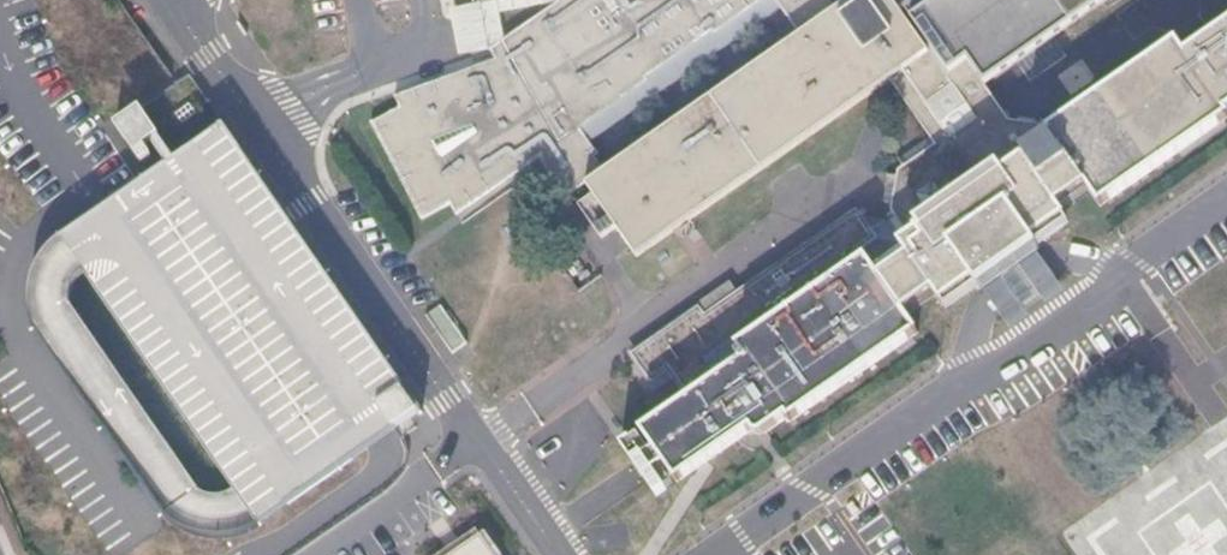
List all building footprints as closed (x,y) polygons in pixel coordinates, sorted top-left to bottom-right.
[(559,3),(491,50),(497,59),(396,96),(401,107),(374,122),(425,219),(453,205),(458,215),(539,158),(543,165),(553,179),(565,199),(600,173),(589,160),(600,152),(583,128),(647,84),(643,78),(712,32),(716,37),(768,0),(558,0),(559,3)] [(586,191),(637,264),(889,85),(906,73),(932,56),(906,19),(892,0),(864,0),(856,6),(854,2),(847,7),(800,40),(586,191)] [(800,40),(847,7),(842,0),(775,0),(800,40)] [(906,19),(936,0),(892,0),(906,19)] [(906,19),(932,56),(952,84),(972,71),(990,97),(1021,75),(1128,0),(936,0),(906,19)] [(972,71),(952,84),(979,123),(954,141),(906,73),(889,85),(927,140),(897,162),(901,169),(895,172),(893,177),(889,177),(888,203),(895,203),(899,214),(893,219),(861,219),(854,210),(704,314),(696,304),(626,352),(647,385),(663,374),(683,403),(640,431),(665,467),(676,483),(695,471),(750,433),(760,437),(787,418),(791,423),(920,332),(907,312),(935,293),(944,306),(958,296),(1070,220),(1061,207),(1091,187),(1104,206),(1226,121),(1226,26),(1188,52),(1181,41),(1056,123),(1021,75),(990,97),(972,71)] [(142,109),(115,127),(133,155),(153,142),(168,164),(176,159),(142,109)] [(419,415),(225,125),(176,159),(168,164),(102,210),(63,237),(44,255),(33,275),(30,293),(30,311),(38,327),(167,505),(185,517),(214,526),(235,527),(259,523),(382,440),(419,415)]
